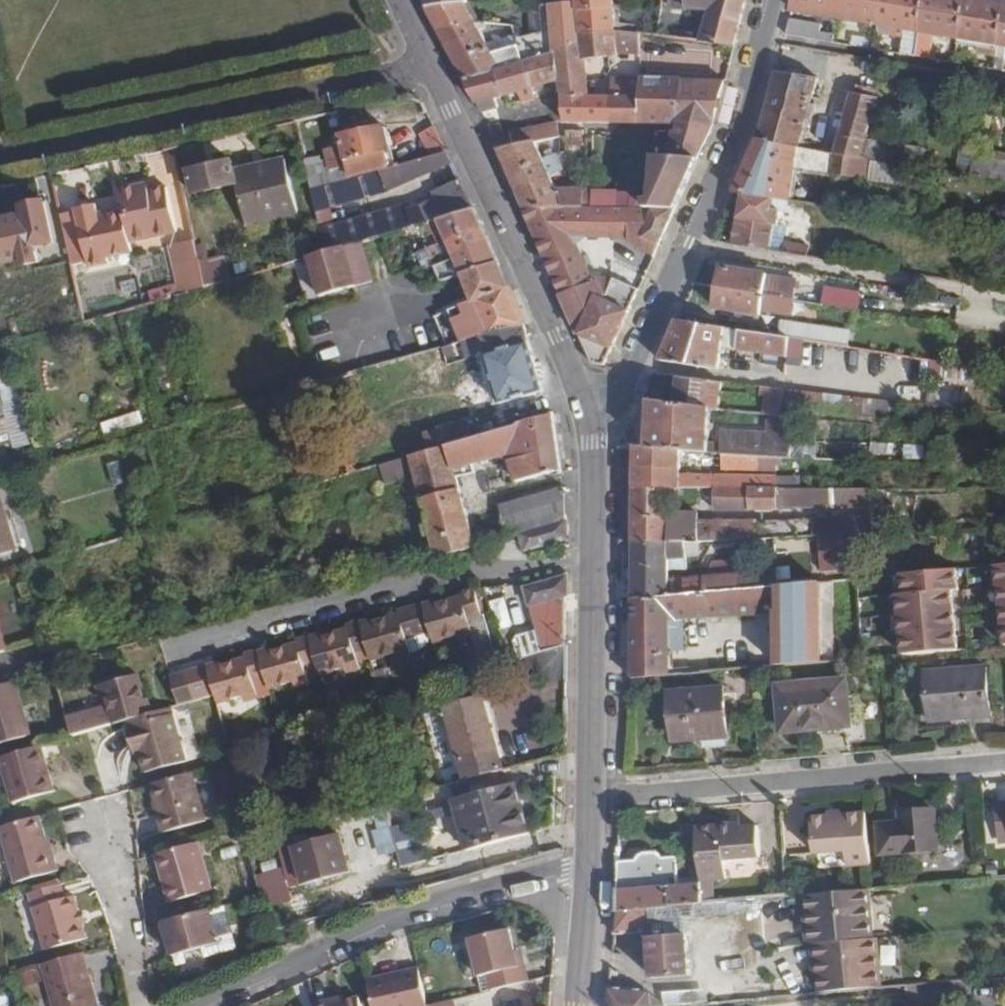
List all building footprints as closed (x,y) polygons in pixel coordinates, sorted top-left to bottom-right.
[(574,2),(548,6),(553,54),(556,53),(582,46),(580,35),(616,31),(614,0),(574,0),(574,2)] [(668,11),(710,13),(702,42),(735,45),(747,0),(668,0),(668,11)] [(985,0),(794,0),(791,11),(907,30),(903,55),(915,56),(925,59),(929,34),(958,39),(956,47),(974,50),(975,41),(997,44),(995,54),(993,69),(1002,71),(1004,53),(1004,3),(985,0)] [(464,2),(425,7),(437,28),(476,22),(464,2)] [(533,59),(553,54),(548,6),(548,4),(528,13),(531,42),(533,59)] [(824,25),(789,18),(784,36),(820,42),(822,32),(824,25)] [(476,22),(437,28),(461,76),(501,69),(522,63),(515,46),(498,51),(493,53),(476,22)] [(483,23),(476,22),(493,53),(498,51),(483,23)] [(639,34),(616,31),(580,35),(582,46),(556,53),(560,83),(585,76),(583,57),(618,54),(641,52),(639,34)] [(822,32),(820,42),(831,43),(833,34),(822,32)] [(974,50),(995,54),(997,44),(975,41),(974,50)] [(533,59),(531,42),(515,46),(522,63),(533,59)] [(560,83),(556,53),(553,54),(533,59),(522,63),(530,90),(560,83)] [(522,63),(501,69),(508,96),(530,90),(522,63)] [(501,69),(461,76),(476,104),(496,99),(508,96),(501,69)] [(816,79),(774,72),(768,92),(811,100),(816,79)] [(585,76),(560,83),(565,123),(589,124),(588,99),(586,76),(585,76)] [(610,99),(588,99),(589,124),(672,125),(674,125),(686,80),(686,78),(611,78),(610,99)] [(714,125),(726,79),(686,80),(674,125),(714,125)] [(871,97),(873,88),(852,85),(850,93),(871,97)] [(530,90),(508,96),(511,105),(532,100),(530,90)] [(811,100),(768,92),(762,114),(806,121),(811,100)] [(904,150),(905,145),(865,139),(877,98),(871,97),(850,93),(833,153),(835,153),(879,161),(902,166),(904,150)] [(496,99),(476,104),(480,114),(498,109),(496,99)] [(806,121),(762,114),(755,139),(796,147),(799,148),(806,121)] [(530,142),(535,141),(556,137),(559,137),(555,123),(528,130),(530,142)] [(310,188),(393,167),(384,126),(340,137),(343,146),(327,150),(330,162),(306,167),(310,188)] [(437,127),(422,134),(430,150),(445,143),(437,127)] [(528,130),(511,133),(515,144),(530,142),(528,130)] [(582,146),(583,131),(566,131),(565,146),(582,146)] [(671,158),(698,159),(710,132),(672,132),(671,158)] [(511,133),(490,136),(506,170),(542,156),(535,141),(530,142),(515,144),(511,133)] [(787,202),(796,147),(755,139),(732,194),(743,195),(773,200),(787,202)] [(971,149),(969,162),(967,176),(1004,183),(1004,154),(971,149)] [(453,165),(447,153),(393,167),(310,188),(315,213),(389,194),(453,165)] [(879,161),(835,153),(831,174),(876,182),(879,161)] [(542,156),(506,170),(515,192),(552,178),(560,172),(562,172),(556,155),(543,159),(542,156)] [(284,159),(268,163),(269,172),(239,178),(247,223),(296,212),(284,159)] [(665,209),(676,209),(688,181),(698,160),(657,160),(656,198),(647,198),(646,209),(656,209),(660,209),(665,209)] [(193,193),(236,183),(231,161),(188,171),(193,193)] [(269,172),(268,163),(237,170),(239,178),(269,172)] [(630,209),(631,198),(631,193),(632,177),(617,176),(616,193),(613,194),(613,209),(630,209)] [(473,210),(459,178),(430,192),(434,198),(420,206),(419,207),(407,209),(405,204),(319,230),(324,252),(345,246),(376,238),(400,230),(473,210)] [(515,192),(523,209),(584,209),(584,194),(584,188),(557,189),(552,178),(515,192)] [(74,211),(59,214),(71,266),(86,263),(88,273),(108,269),(105,255),(130,250),(128,240),(174,229),(164,185),(146,190),(144,182),(116,188),(121,211),(103,214),(96,216),(95,210),(93,204),(74,208),(74,211)] [(584,209),(613,209),(613,194),(584,194),(584,209)] [(769,225),(773,200),(743,195),(734,245),(766,251),(767,251),(808,258),(811,241),(772,235),(773,226),(769,225)] [(646,209),(647,198),(631,198),(630,209),(646,209)] [(45,204),(24,209),(26,216),(0,222),(0,228),(7,263),(23,260),(24,265),(39,261),(36,248),(54,243),(45,204)] [(605,366),(676,209),(665,209),(660,209),(656,209),(646,209),(630,209),(613,209),(584,209),(523,209),(592,364),(605,366)] [(526,324),(473,210),(400,230),(425,288),(462,276),(469,299),(444,307),(455,344),(458,342),(472,339),(484,335),(524,325),(526,324)] [(203,230),(190,233),(191,237),(193,243),(202,288),(230,280),(223,255),(209,259),(203,230)] [(167,249),(176,295),(192,291),(202,288),(193,243),(167,249)] [(324,252),(292,262),(308,314),(361,299),(345,246),(324,252)] [(721,267),(718,289),(793,301),(796,283),(766,278),(767,275),(721,267)] [(793,301),(718,289),(715,308),(761,315),(762,311),(792,315),(793,301)] [(197,305),(192,291),(176,295),(120,312),(124,322),(144,316),(145,320),(197,305)] [(820,305),(856,312),(859,298),(822,292),(820,305)] [(726,329),(677,321),(659,361),(719,370),(726,329)] [(783,339),(824,344),(827,328),(786,322),(783,339)] [(540,380),(524,325),(484,335),(472,339),(458,342),(464,361),(486,355),(500,404),(543,391),(540,380)] [(820,365),(824,344),(783,339),(740,332),(737,351),(788,358),(787,360),(820,365)] [(723,383),(678,378),(674,405),(711,409),(719,411),(723,383)] [(3,401),(4,409),(7,418),(10,435),(13,448),(29,445),(14,385),(0,388),(0,392),(3,401)] [(781,418),(784,389),(760,386),(759,396),(764,397),(762,416),(771,417),(781,418)] [(709,444),(711,409),(674,405),(648,402),(646,450),(679,450),(709,452),(712,452),(711,454),(722,454),(723,454),(754,456),(782,458),(789,458),(791,423),(771,421),(770,436),(724,433),(723,445),(709,444)] [(554,415),(550,416),(447,446),(454,471),(506,456),(514,483),(560,470),(554,415)] [(7,418),(0,419),(0,423),(3,437),(10,435),(7,418)] [(454,471),(447,446),(378,466),(383,486),(401,481),(406,503),(420,499),(436,558),(476,547),(467,515),(454,471)] [(679,450),(646,450),(633,449),(632,469),(678,470),(679,450)] [(723,454),(722,454),(722,467),(754,467),(754,456),(723,454)] [(754,456),(754,467),(782,468),(782,458),(754,456)] [(679,475),(678,470),(632,469),(632,490),(679,490),(713,491),(800,491),(800,477),(725,476),(679,475)] [(566,521),(562,489),(499,507),(509,537),(518,535),(566,521)] [(686,543),(874,534),(872,515),(813,518),(812,520),(757,521),(757,520),(700,521),(700,513),(663,513),(663,508),(662,508),(662,501),(679,501),(679,490),(632,490),(631,545),(686,543)] [(872,509),(870,491),(800,491),(713,491),(713,511),(778,511),(778,508),(872,509)] [(14,549),(0,504),(0,553),(14,549)] [(525,559),(566,548),(566,521),(518,535),(525,559)] [(686,543),(631,545),(631,597),(632,597),(742,590),(741,576),(669,581),(669,569),(688,569),(686,543)] [(1002,649),(1004,649),(1004,566),(994,566),(1002,649)] [(777,573),(778,587),(790,585),(790,572),(777,573)] [(901,595),(907,658),(950,655),(944,592),(950,591),(948,572),(905,575),(907,594),(901,595)] [(745,575),(746,590),(778,587),(777,573),(745,575)] [(746,590),(742,590),(632,597),(633,679),(643,678),(668,676),(667,619),(723,615),(775,611),(777,668),(821,665),(819,582),(790,585),(778,587),(746,590)] [(567,598),(566,587),(524,598),(536,645),(532,646),(536,660),(541,659),(566,652),(566,598),(567,598)] [(216,696),(218,705),(244,698),(244,702),(258,698),(253,681),(266,678),(269,690),(292,684),(294,688),(308,684),(304,668),(317,664),(320,676),(345,669),(346,673),(360,669),(355,653),(367,651),(371,661),(395,654),(397,659),(411,655),(406,639),(428,633),(432,643),(457,637),(458,641),(473,637),(469,621),(482,617),(474,589),(460,593),(461,597),(437,604),(422,608),(421,604),(397,611),(398,615),(374,622),(360,626),(359,622),(346,625),(348,630),(325,636),(310,641),(309,636),(295,640),(297,645),(274,651),(259,656),(258,651),(245,655),(247,659),(222,666),(208,670),(207,666),(171,676),(180,706),(216,696)] [(360,626),(374,622),(373,618),(359,622),(360,626)] [(324,632),(309,636),(310,641),(325,636),(324,632)] [(273,647),(258,651),(259,656),(274,651),(273,647)] [(221,662),(207,666),(208,670),(222,666),(221,662)] [(989,716),(985,668),(927,672),(931,721),(989,716)] [(106,701),(112,725),(128,721),(151,714),(140,674),(100,686),(104,701),(106,701)] [(643,678),(633,679),(634,699),(644,698),(643,678)] [(849,728),(845,679),(778,685),(782,733),(849,728)] [(15,682),(0,686),(0,744),(30,736),(15,682)] [(728,738),(724,689),(669,693),(673,742),(728,738)] [(462,764),(497,754),(483,699),(446,710),(447,712),(460,758),(462,764)] [(151,714),(128,721),(134,744),(140,743),(142,751),(147,772),(188,760),(173,708),(151,714)] [(460,758),(447,712),(426,718),(438,764),(460,758)] [(137,753),(142,751),(140,743),(134,744),(137,753)] [(55,791),(42,745),(1,757),(14,803),(55,791)] [(502,771),(497,754),(462,764),(466,781),(502,771)] [(210,821),(197,772),(157,784),(162,802),(165,814),(161,815),(166,834),(210,821)] [(468,849),(528,833),(515,784),(454,801),(468,849)] [(996,802),(999,843),(1004,842),(1004,801),(996,802)] [(398,851),(385,803),(357,811),(361,823),(374,820),(384,855),(398,851)] [(882,854),(937,849),(934,811),(901,815),(902,824),(880,826),(882,854)] [(867,862),(863,813),(808,817),(811,850),(843,848),(845,864),(867,862)] [(40,818),(15,825),(29,879),(58,871),(52,849),(49,850),(40,818)] [(274,834),(293,829),(290,819),(271,824),(274,834)] [(730,826),(694,829),(701,879),(726,876),(725,858),(760,856),(757,828),(731,830),(730,826)] [(350,873),(340,835),(294,848),(304,886),(350,873)] [(216,889),(201,842),(159,855),(175,903),(216,889)] [(637,862),(619,863),(618,910),(700,903),(703,902),(701,883),(679,885),(676,858),(663,859),(656,854),(642,855),(637,862)] [(270,909),(296,901),(287,869),(260,876),(270,909)] [(790,895),(787,876),(747,879),(749,899),(751,899),(785,896),(790,895)] [(747,879),(701,883),(703,902),(726,901),(749,899),(747,879)] [(64,901),(60,886),(29,895),(46,952),(86,941),(82,924),(78,912),(74,898),(64,901)] [(865,888),(805,894),(810,943),(815,943),(818,975),(820,993),(879,987),(875,937),(870,938),(865,888)] [(785,896),(751,899),(753,918),(786,915),(785,896)] [(700,903),(702,919),(728,917),(726,901),(703,902),(700,903)] [(700,903),(618,910),(615,930),(650,928),(653,978),(689,976),(685,920),(702,919),(700,903)] [(84,910),(78,912),(82,924),(88,923),(84,910)] [(220,946),(211,911),(166,924),(176,959),(204,951),(220,946)] [(491,991),(528,982),(521,952),(514,953),(510,929),(469,939),(479,976),(487,974),(491,991)] [(220,946),(204,951),(206,960),(223,955),(220,946)] [(88,968),(85,953),(80,954),(84,969),(88,968)] [(80,954),(43,965),(54,1005),(93,1005),(88,987),(93,986),(88,968),(84,969),(80,954)] [(420,969),(368,980),(374,1005),(428,1005),(420,969)] [(41,970),(24,973),(26,987),(44,984),(41,970)] [(487,974),(479,976),(483,993),(491,991),(487,974)] [(93,1005),(99,1005),(93,986),(88,987),(93,1005)] [(609,989),(607,1005),(670,1005),(650,993),(609,989)]
